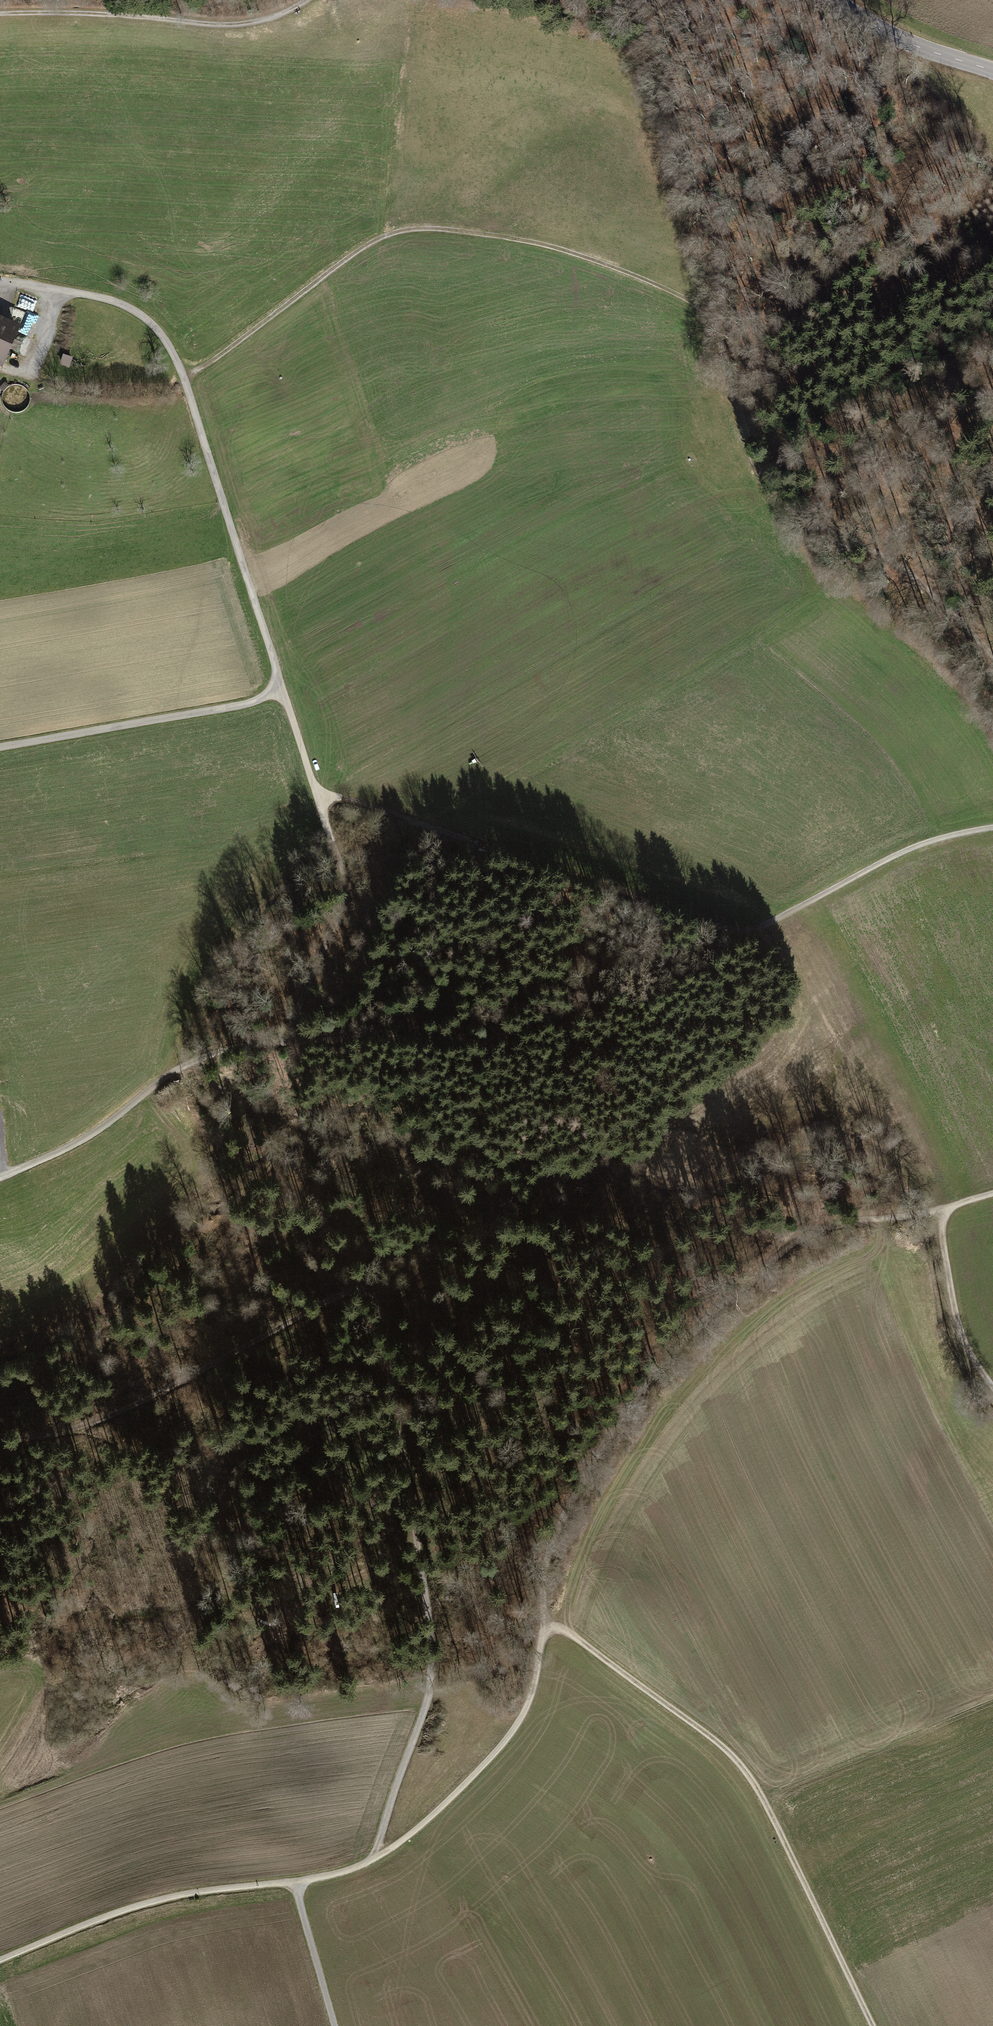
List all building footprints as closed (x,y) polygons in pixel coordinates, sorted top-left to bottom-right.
[(0,359),(13,331),(0,325),(0,359)] [(70,366),(72,355),(63,353),(61,364),(70,366)]
